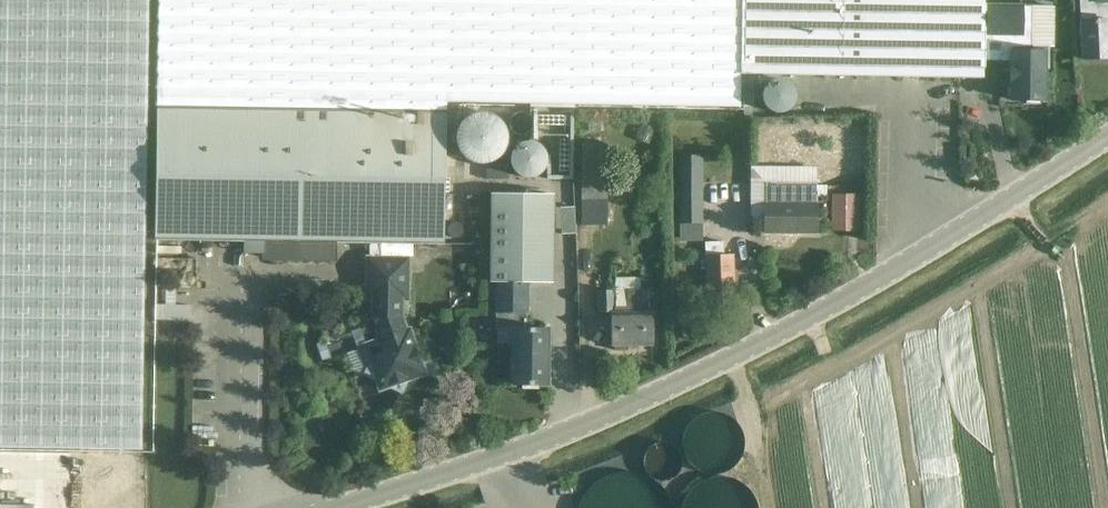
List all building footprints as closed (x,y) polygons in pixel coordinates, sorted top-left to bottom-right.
[(142,450),(150,0),(0,0),(0,448),(142,450)] [(400,392),(406,380),(423,375),(409,333),(406,334),(401,319),(400,314),(401,298),(407,298),(407,260),(382,260),(382,244),(444,245),(447,103),(740,108),(740,77),(742,0),(159,0),(155,241),(265,243),(265,255),(270,260),(329,261),(334,255),(334,243),(368,244),(368,299),(374,299),(374,315),(376,328),(381,342),(366,347),(372,364),(367,375),(378,381),(381,389),(389,387),(400,392)] [(741,74),(846,76),(846,67),(899,68),(899,77),(979,78),(980,0),(742,0),(741,74)] [(1082,60),(1107,59),(1107,0),(1095,0),(1095,4),(1096,4),(1097,9),(1078,10),(1079,21),(1081,21),(1082,60)] [(985,2),(984,31),(1014,31),(1013,48),(1011,48),(1011,62),(1009,62),(1009,80),(1011,80),(1011,97),(1025,97),(1025,100),(1040,101),(1040,97),(1043,97),(1044,66),(1048,66),(1049,43),(1053,43),(1053,3),(985,2)] [(762,94),(762,97),(762,99),(762,101),(763,104),(765,106),(766,107),(768,109),(770,111),(772,112),(774,112),(776,113),(779,113),(781,113),(783,113),(785,112),(788,111),(789,109),(791,108),(793,106),(794,104),(795,102),(795,99),(796,97),(796,95),(795,92),(794,90),(793,88),(792,86),(791,84),(789,83),(787,81),(785,80),(782,80),(780,79),(778,79),(775,80),(773,80),(771,81),(769,82),(767,84),(765,86),(764,88),(763,90),(762,92),(762,94)] [(469,161),(471,162),(473,163),(475,164),(477,164),(480,165),(482,165),(487,164),(489,164),(491,163),(493,162),(495,161),(497,160),(500,157),(502,155),(503,154),(505,152),(506,150),(507,148),(507,145),(508,143),(508,141),(508,139),(508,136),(508,134),(507,132),(507,130),(506,128),(505,126),(504,124),(502,122),(501,120),(499,119),(495,116),(493,115),(489,114),(485,113),(482,113),(480,113),(478,113),(476,113),(473,114),(469,116),(467,117),(466,119),(464,120),(462,122),(461,124),(460,125),(459,127),(458,130),(457,132),(457,134),(456,136),(456,138),(456,141),(456,143),(457,145),(458,147),(458,149),(460,151),(461,153),(462,155),(464,157),(465,158),(467,160),(469,161)] [(861,127),(822,126),(820,167),(860,168),(861,127)] [(513,176),(544,172),(538,139),(508,143),(513,176)] [(608,225),(608,143),(582,143),(582,225),(608,225)] [(818,165),(818,154),(763,152),(763,163),(818,165)] [(703,224),(703,157),(679,157),(679,224),(703,224)] [(817,234),(817,184),(766,184),(766,233),(817,234)] [(490,193),(490,282),(497,282),(528,282),(554,283),(555,194),(490,193)] [(832,194),(832,230),(861,231),(861,194),(832,194)] [(705,242),(706,301),(735,300),(735,255),(723,256),(723,242),(705,242)] [(650,290),(640,290),(640,278),(615,279),(615,290),(597,291),(597,311),(612,311),(613,346),(615,346),(615,351),(630,351),(630,345),(653,345),(652,309),(650,309),(650,290)] [(497,282),(497,312),(515,312),(515,328),(514,328),(514,385),(523,385),(523,388),(539,389),(539,385),(548,385),(548,329),(527,329),(528,282),(497,282)] [(155,318),(190,319),(191,304),(155,302),(155,318)] [(344,335),(321,342),(325,355),(348,348),(344,335)] [(748,438),(748,437),(746,428),(744,424),(741,420),(734,415),(729,413),(724,412),(719,412),(712,414),(705,418),(701,422),(699,427),(696,436),(697,441),(698,446),(703,454),(707,458),(711,461),(720,463),(725,463),(732,461),(739,457),(743,453),(746,447),(748,438)] [(685,455),(685,454),(684,449),(681,443),(675,439),(669,437),(664,438),(657,441),(653,446),(651,452),(651,455),(652,459),(654,465),(659,469),(666,471),(673,470),(679,467),(683,461),(685,455)] [(643,472),(643,471),(642,466),(640,463),(636,460),(633,459),(629,460),(624,462),(621,466),(620,470),(620,475),(622,478),(625,481),(630,483),(635,482),(639,480),(642,477),(643,472)]
